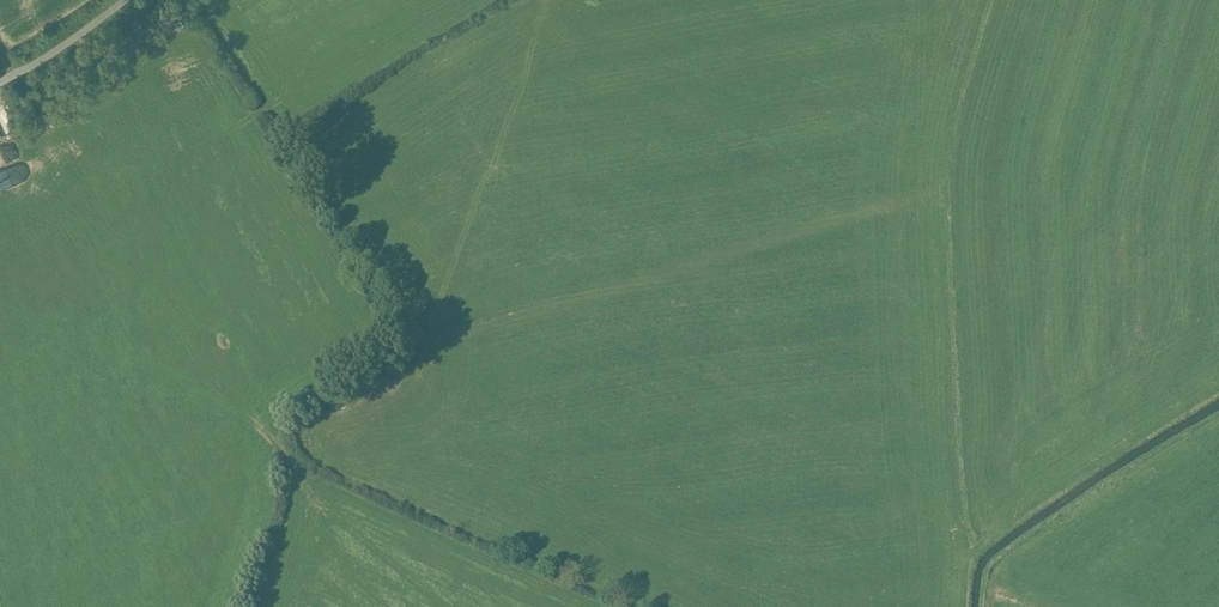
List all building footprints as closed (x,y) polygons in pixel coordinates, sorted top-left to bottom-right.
[(0,114),(0,137),(10,133),(1,113),(0,114)]
